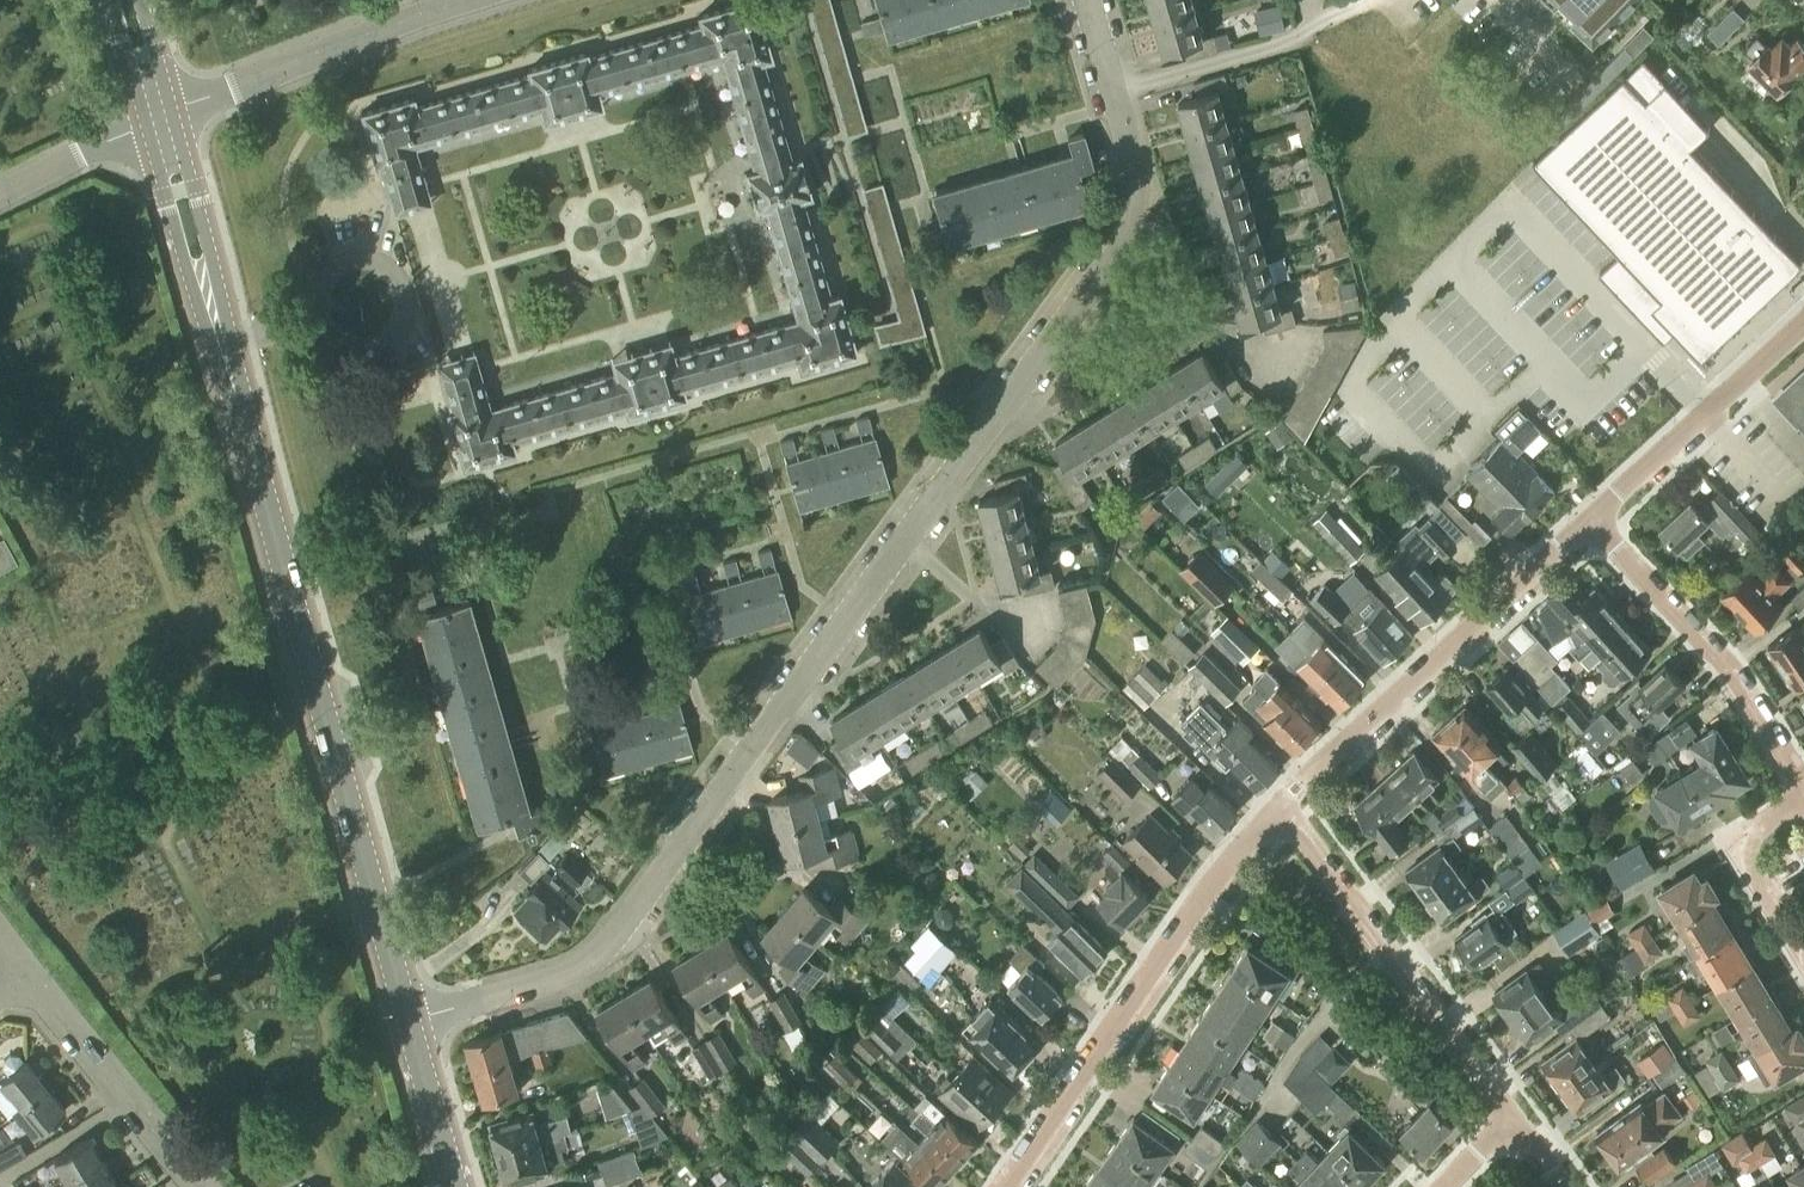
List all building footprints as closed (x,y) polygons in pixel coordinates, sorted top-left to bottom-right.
[(716,40),(762,27),(754,0),(698,16),(701,26),(711,62),(722,59),(716,40)] [(791,0),(782,0),(785,11),(793,9),(791,0)] [(800,0),(791,0),(793,9),(802,6),(800,0)] [(810,4),(811,9),(830,4),(829,0),(809,0),(810,4)] [(881,17),(885,31),(886,37),(888,37),(886,32),(902,27),(904,32),(923,27),(921,22),(937,17),(939,22),(958,17),(956,12),(972,7),(974,12),(975,12),(974,7),(990,2),(991,7),(1010,1),(1010,0),(876,0),(881,17)] [(1191,0),(1149,0),(1155,23),(1195,11),(1191,0)] [(1498,11),(1505,4),(1567,66),(1632,0),(1488,0),(1498,11)] [(830,4),(811,9),(814,17),(833,12),(830,4)] [(1285,28),(1279,5),(1256,12),(1262,35),(1285,28)] [(1707,33),(1719,45),(1744,19),(1733,7),(1707,33)] [(1195,11),(1155,23),(1163,51),(1182,45),(1187,60),(1218,51),(1214,36),(1203,39),(1195,11)] [(835,20),(833,12),(814,17),(816,26),(835,20)] [(885,31),(881,17),(861,23),(865,37),(885,31)] [(835,20),(816,26),(818,34),(838,28),(835,20)] [(711,62),(701,26),(672,34),(683,70),(711,62)] [(771,59),(762,27),(716,40),(722,59),(725,72),(761,61),(771,59)] [(838,28),(818,34),(821,42),(840,37),(838,28)] [(683,70),(672,34),(644,42),(655,78),(683,70)] [(1746,61),(1775,90),(1803,61),(1803,46),(1795,37),(1789,43),(1781,36),(1771,46),(1766,42),(1764,44),(1756,37),(1741,51),(1749,58),(1746,61)] [(840,37),(821,42),(823,50),(842,45),(840,37)] [(655,78),(644,42),(616,50),(626,86),(655,78)] [(845,53),(842,45),(823,50),(826,59),(845,53)] [(1617,54),(1626,63),(1634,55),(1625,46),(1617,54)] [(626,86),(616,50),(588,58),(598,94),(626,86)] [(598,94),(588,58),(586,53),(557,61),(573,116),(602,107),(598,94)] [(847,61),(845,53),(826,59),(828,67),(847,61)] [(1619,71),(1626,63),(1617,54),(1609,61),(1619,71)] [(573,116),(557,61),(528,70),(530,75),(538,106),(539,111),(543,124),(573,116)] [(769,88),(761,61),(725,72),(733,99),(769,88)] [(849,70),(847,61),(828,67),(830,75),(849,70)] [(1602,69),(1611,78),(1619,71),(1609,61),(1602,69)] [(1602,69),(1594,76),(1604,86),(1611,78),(1602,69)] [(852,78),(849,70),(830,75),(833,83),(852,78)] [(1237,83),(1246,81),(1244,73),(1235,76),(1237,83)] [(1186,131),(1226,120),(1219,94),(1229,91),(1224,74),(1193,83),(1197,98),(1178,103),(1186,131)] [(1534,160),(1706,341),(1774,277),(1779,282),(1801,260),(1670,122),(1689,104),(1665,78),(1646,97),(1625,74),(1534,160)] [(538,106),(530,75),(500,83),(510,119),(539,111),(538,106)] [(1596,93),(1604,86),(1594,76),(1587,84),(1596,93)] [(852,78),(833,83),(835,92),(854,86),(852,78)] [(500,83),(471,92),(482,127),(510,119),(500,83)] [(1587,84),(1579,91),(1589,101),(1596,93),(1587,84)] [(854,86),(835,92),(837,100),(856,94),(854,86)] [(769,88),(733,99),(742,128),(777,117),(769,88)] [(1581,108),(1589,101),(1579,91),(1571,99),(1581,108)] [(482,127),(471,92),(443,100),(453,136),(482,127)] [(856,94),(837,100),(840,108),(859,103),(856,94)] [(453,136),(443,100),(416,108),(413,98),(362,113),(372,148),(410,137),(413,147),(453,136)] [(1571,99),(1564,106),(1574,116),(1581,108),(1571,99)] [(861,111),(859,103),(840,108),(842,116),(861,111)] [(1566,123),(1574,116),(1564,106),(1556,114),(1566,123)] [(1298,128),(1312,124),(1307,107),(1293,110),(1298,128)] [(861,111),(842,116),(844,125),(863,119),(861,111)] [(777,117),(742,128),(750,156),(785,146),(777,117)] [(866,128),(863,119),(844,125),(847,134),(866,128)] [(1234,147),(1226,120),(1186,131),(1194,159),(1234,147)] [(1312,124),(1298,128),(1303,146),(1317,142),(1312,124)] [(1073,159),(933,200),(941,225),(945,240),(947,246),(948,245),(947,241),(963,236),(964,240),(983,235),(982,230),(998,226),(999,230),(1018,225),(1017,220),(1033,216),(1034,220),(1035,220),(1034,215),(1050,211),(1052,215),(1071,210),(1069,205),(1086,200),(1087,205),(1088,205),(1077,168),(1090,164),(1091,165),(1092,165),(1083,134),(1067,139),(1073,159)] [(410,137),(372,148),(378,167),(381,166),(384,177),(419,167),(413,147),(410,137)] [(785,146),(750,156),(754,171),(746,174),(756,211),(765,209),(768,222),(804,212),(800,199),(809,196),(798,159),(790,161),(785,146)] [(1234,147),(1194,159),(1202,186),(1242,175),(1234,147)] [(1765,156),(1747,171),(1756,182),(1774,167),(1765,156)] [(1314,184),(1328,180),(1323,162),(1309,165),(1314,184)] [(430,205),(419,167),(384,177),(392,205),(395,215),(430,205)] [(1793,188),(1776,168),(1754,187),(1771,207),(1793,188)] [(1250,202),(1242,175),(1202,186),(1210,214),(1250,202)] [(1328,180),(1314,184),(1319,200),(1333,197),(1328,180)] [(866,200),(885,194),(882,185),(880,186),(863,191),(866,200)] [(1769,214),(1799,242),(1803,236),(1803,197),(1794,188),(1769,214)] [(1518,200),(1565,243),(1573,233),(1527,190),(1518,200)] [(885,194),(866,200),(868,208),(887,202),(885,194)] [(887,202),(868,208),(871,216),(890,211),(887,202)] [(1250,202),(1210,214),(1218,241),(1258,230),(1250,202)] [(892,219),(890,211),(871,216),(873,224),(892,219)] [(804,212),(768,222),(777,251),(813,241),(804,212)] [(1330,238),(1344,235),(1338,217),(1325,220),(1330,238)] [(892,219),(873,224),(875,233),(894,227),(892,219)] [(945,240),(941,225),(921,231),(925,245),(945,240)] [(897,235),(894,227),(875,233),(878,241),(897,235)] [(1258,230),(1218,241),(1226,269),(1266,257),(1258,230)] [(897,235),(878,241),(880,249),(899,243),(897,235)] [(1349,252),(1344,235),(1330,238),(1335,255),(1349,252)] [(813,241),(777,251),(785,279),(821,269),(813,241)] [(902,252),(899,243),(880,249),(882,257),(902,252)] [(904,260),(902,252),(882,257),(885,265),(904,260)] [(1273,285),(1266,257),(1226,269),(1234,296),(1273,285)] [(904,260),(885,265),(887,274),(906,268),(904,260)] [(906,268),(887,274),(890,282),(909,276),(906,268)] [(829,298),(821,269),(785,279),(793,308),(829,298)] [(909,276),(890,282),(892,290),(911,285),(909,276)] [(1355,282),(1338,286),(1344,311),(1361,306),(1355,282)] [(913,293),(911,285),(892,290),(894,298),(913,293)] [(1273,285),(1234,296),(1242,324),(1261,319),(1265,333),(1296,324),(1291,308),(1281,311),(1273,285)] [(916,301),(913,293),(894,298),(897,306),(916,301)] [(839,295),(829,298),(793,308),(797,322),(801,336),(816,332),(817,335),(826,332),(828,342),(842,338),(841,335),(849,333),(839,295)] [(897,306),(901,320),(906,339),(925,334),(916,301),(897,306)] [(906,339),(901,320),(892,323),(898,342),(906,339)] [(801,336),(797,322),(787,325),(797,360),(800,370),(855,354),(849,333),(841,335),(842,338),(828,342),(826,332),(817,335),(816,332),(801,336)] [(892,323),(884,325),(890,344),(898,342),(892,323)] [(797,360),(787,325),(760,333),(770,368),(797,360)] [(890,344),(884,325),(876,327),(881,346),(890,344)] [(1324,344),(1349,357),(1366,326),(1323,331),(1324,344)] [(770,368),(760,333),(732,341),(742,376),(770,368)] [(732,341),(703,349),(714,385),(742,376),(732,341)] [(669,344),(640,352),(655,407),(685,398),(684,394),(673,357),(669,344)] [(1324,344),(1318,357),(1342,370),(1349,357),(1324,344)] [(703,349),(673,357),(684,394),(714,385),(703,349)] [(655,407),(640,352),(611,360),(615,374),(616,379),(625,410),(627,415),(655,407)] [(1177,367),(1198,401),(1222,386),(1228,396),(1242,387),(1225,360),(1212,368),(1202,352),(1177,367)] [(473,354),(438,364),(452,412),(487,402),(473,354)] [(1342,370),(1318,357),(1311,369),(1335,383),(1342,370)] [(1198,401),(1177,367),(1153,382),(1174,416),(1198,401)] [(1311,369),(1304,382),(1329,395),(1335,383),(1311,369)] [(1775,398),(1803,430),(1803,371),(1775,398)] [(616,379),(615,374),(588,382),(598,418),(625,410),(616,379)] [(598,418),(588,382),(558,391),(568,426),(598,418)] [(1153,382),(1129,397),(1150,431),(1174,416),(1153,382)] [(1304,382),(1297,395),(1322,408),(1329,395),(1304,382)] [(568,426),(558,391),(530,399),(541,434),(568,426)] [(1297,395),(1290,407),(1315,420),(1322,408),(1297,395)] [(1150,431),(1129,397),(1105,412),(1125,446),(1150,431)] [(530,399),(502,407),(512,442),(541,434),(530,399)] [(454,420),(451,421),(458,447),(484,439),(480,426),(493,422),(489,410),(487,402),(452,412),(454,420)] [(489,410),(493,422),(480,426),(484,439),(458,447),(464,467),(515,452),(512,442),(502,407),(489,410)] [(1315,420),(1290,407),(1284,420),(1304,441),(1315,420)] [(1105,412),(1080,428),(1101,461),(1125,446),(1105,412)] [(1526,416),(1483,459),(1536,514),(1538,511),(1539,505),(1554,490),(1518,453),(1541,431),(1526,416)] [(872,429),(869,417),(856,421),(859,432),(872,429)] [(1273,444),(1287,434),(1279,423),(1265,433),(1273,444)] [(836,439),(833,428),(820,431),(823,443),(836,439)] [(1101,461),(1080,428),(1056,443),(1065,459),(1052,467),(1078,509),(1093,500),(1078,476),(1101,461)] [(1193,446),(1201,458),(1217,448),(1209,436),(1193,446)] [(874,438),(847,446),(861,492),(870,489),(869,484),(885,480),(886,484),(888,484),(874,438)] [(796,451),(793,439),(779,443),(783,454),(796,451)] [(847,446),(813,456),(826,502),(835,499),(834,494),(850,490),(851,494),(861,492),(847,446)] [(1201,458),(1193,446),(1178,455),(1185,468),(1201,458)] [(1569,460),(1563,453),(1555,460),(1561,467),(1569,460)] [(786,463),(799,509),(800,509),(799,504),(815,500),(816,504),(826,502),(813,456),(786,463)] [(1536,514),(1483,459),(1468,473),(1500,507),(1494,513),(1512,531),(1528,515),(1534,515),(1536,514)] [(1145,476),(1153,488),(1169,478),(1161,466),(1145,476)] [(1229,482),(1218,471),(1205,483),(1216,495),(1229,482)] [(986,528),(1026,518),(1019,492),(1030,489),(1025,472),(994,480),(998,495),(979,500),(986,528)] [(1153,488),(1145,476),(1129,486),(1137,498),(1153,488)] [(1414,483),(1402,496),(1418,513),(1431,500),(1414,483)] [(1663,534),(1677,549),(1678,548),(1686,555),(1703,539),(1695,530),(1706,520),(1722,536),(1731,528),(1752,549),(1765,538),(1719,490),(1707,501),(1713,506),(1703,515),(1689,500),(1664,523),(1658,527),(1664,533),(1663,534)] [(1466,533),(1479,547),(1487,539),(1492,535),(1476,519),(1472,524),(1457,509),(1448,500),(1441,506),(1466,533)] [(1151,501),(1134,518),(1144,528),(1161,510),(1151,501)] [(1405,546),(1391,559),(1437,608),(1451,595),(1451,594),(1455,590),(1456,583),(1447,574),(1440,573),(1436,578),(1423,564),(1439,550),(1444,556),(1456,545),(1456,542),(1466,533),(1441,506),(1432,515),(1435,519),(1433,520),(1424,528),(1420,524),(1401,541),(1405,546)] [(1344,556),(1355,568),(1360,563),(1355,559),(1366,549),(1327,507),(1311,522),(1344,556)] [(1026,518),(986,528),(994,556),(1033,546),(1026,518)] [(0,540),(0,561),(5,571),(18,564),(4,538),(0,540)] [(1801,555),(1800,553),(1803,549),(1803,548),(1798,541),(1782,556),(1790,565),(1801,555)] [(1033,546),(994,556),(1001,584),(1020,579),(1024,594),(1056,586),(1051,570),(1040,573),(1033,546)] [(774,562),(771,550),(758,553),(761,565),(774,562)] [(1234,584),(1201,550),(1184,567),(1217,601),(1234,584)] [(1335,582),(1352,567),(1337,551),(1320,567),(1335,582)] [(1790,565),(1798,573),(1803,567),(1803,558),(1801,555),(1790,565)] [(1261,559),(1251,569),(1283,599),(1292,589),(1261,559)] [(1437,608),(1391,559),(1375,573),(1421,623),(1421,622),(1437,608)] [(739,572),(736,560),(723,563),(725,575),(739,572)] [(1748,569),(1721,594),(1738,612),(1782,573),(1773,563),(1757,578),(1748,569)] [(698,584),(695,571),(682,575),(685,587),(698,584)] [(777,571),(750,579),(763,625),(773,622),(771,617),(787,613),(789,617),(790,617),(777,571)] [(1782,573),(1738,612),(1755,631),(1782,606),(1773,596),(1789,581),(1782,573)] [(1594,588),(1587,595),(1588,594),(1572,576),(1547,599),(1564,619),(1568,616),(1576,625),(1562,638),(1571,648),(1614,610),(1594,588)] [(763,625),(750,579),(715,589),(728,635),(738,632),(736,627),(752,623),(754,627),(763,625)] [(436,597),(434,587),(432,582),(418,586),(422,601),(436,597)] [(1326,583),(1310,599),(1335,623),(1351,607),(1326,583)] [(1062,605),(1090,598),(1086,585),(1059,593),(1062,605)] [(688,596),(701,642),(703,642),(701,637),(717,633),(719,637),(728,635),(715,589),(688,596)] [(1096,620),(1090,598),(1062,605),(1066,618),(1096,620)] [(440,611),(437,599),(435,600),(423,603),(423,604),(426,615),(440,611)] [(477,825),(512,815),(518,838),(535,833),(533,825),(547,821),(543,807),(523,812),(465,604),(440,611),(426,615),(419,617),(477,825)] [(1383,606),(1357,629),(1384,659),(1411,635),(1383,606)] [(1614,610),(1571,648),(1580,658),(1580,659),(1588,668),(1594,663),(1596,665),(1633,630),(1614,610)] [(1227,614),(1211,631),(1238,658),(1255,640),(1227,614)] [(1096,620),(1066,618),(1061,632),(1091,639),(1096,620)] [(1543,674),(1551,665),(1558,660),(1539,639),(1523,621),(1508,635),(1524,652),(1543,674)] [(1797,627),(1768,646),(1781,667),(1803,652),(1803,623),(1797,627)] [(979,629),(954,644),(975,679),(1000,663),(1006,673),(1020,664),(1003,637),(989,645),(979,629)] [(1633,630),(1596,665),(1600,669),(1600,677),(1606,683),(1615,684),(1624,678),(1652,652),(1633,630)] [(1061,632),(1055,646),(1086,657),(1091,639),(1061,632)] [(1524,652),(1508,635),(1498,643),(1514,660),(1552,704),(1571,687),(1551,665),(1543,674),(1524,652)] [(1310,652),(1311,651),(1297,637),(1283,652),(1297,666),(1300,664),(1311,674),(1308,677),(1311,680),(1310,683),(1318,691),(1321,690),(1338,707),(1352,693),(1310,652)] [(1322,640),(1311,651),(1310,652),(1352,693),(1366,678),(1336,648),(1333,651),(1322,640)] [(954,644),(930,659),(951,693),(975,679),(954,644)] [(1086,657),(1055,646),(1045,656),(1066,677),(1086,657)] [(1215,693),(1230,678),(1204,651),(1188,667),(1215,693)] [(1781,667),(1795,688),(1803,682),(1803,652),(1781,667)] [(1066,677),(1045,656),(1035,667),(1056,688),(1066,677)] [(951,693),(930,659),(906,674),(927,708),(951,693)] [(1146,664),(1123,687),(1144,707),(1167,684),(1146,664)] [(1659,708),(1684,684),(1664,664),(1640,688),(1638,686),(1617,707),(1647,738),(1668,718),(1659,708)] [(1307,738),(1322,723),(1292,693),(1289,696),(1278,685),(1280,682),(1267,668),(1252,683),(1256,687),(1255,687),(1307,738)] [(1507,668),(1488,685),(1516,717),(1524,710),(1541,729),(1553,718),(1507,668)] [(927,708),(906,674),(882,688),(903,723),(927,708)] [(678,702),(673,684),(667,686),(660,688),(665,705),(678,702)] [(1307,738),(1255,687),(1242,700),(1293,752),(1307,738)] [(903,723),(882,688),(858,703),(879,738),(903,723)] [(641,705),(638,694),(624,698),(627,709),(641,705)] [(1579,732),(1590,723),(1591,721),(1568,696),(1556,707),(1578,732),(1579,732)] [(1227,753),(1247,734),(1252,729),(1241,717),(1228,729),(1201,701),(1180,722),(1186,729),(1183,732),(1191,740),(1194,737),(1215,758),(1224,750),(1227,753)] [(879,738),(858,703),(833,718),(843,735),(831,743),(848,770),(861,762),(855,752),(879,738)] [(679,704),(652,712),(665,758),(674,755),(673,751),(689,746),(690,751),(692,750),(685,727),(683,720),(679,704)] [(600,717),(597,706),(577,711),(580,722),(600,717)] [(1450,720),(1496,771),(1509,759),(1498,748),(1501,745),(1466,706),(1450,720)] [(969,720),(977,732),(993,722),(985,710),(969,720)] [(665,758),(652,712),(617,722),(630,768),(639,765),(638,761),(654,756),(655,761),(665,758)] [(1666,732),(1677,747),(1697,732),(1687,717),(1666,732)] [(977,732),(969,720),(954,729),(961,742),(977,732)] [(1496,771),(1450,720),(1435,734),(1470,773),(1473,770),(1484,782),(1496,771)] [(630,768),(617,722),(590,730),(603,776),(604,775),(603,771),(619,766),(620,771),(630,768)] [(1590,723),(1579,732),(1592,748),(1603,738),(1590,723)] [(1041,728),(1036,727),(1029,733),(1028,739),(1031,743),(1038,742),(1044,737),(1045,731),(1041,728)] [(1116,729),(1104,740),(1117,754),(1129,743),(1116,729)] [(1711,759),(1729,788),(1743,779),(1737,771),(1740,769),(1715,729),(1693,742),(1705,762),(1711,759)] [(1666,732),(1654,741),(1665,756),(1677,747),(1666,732)] [(1515,747),(1517,748),(1542,777),(1558,763),(1532,733),(1515,747)] [(1278,765),(1247,734),(1227,753),(1259,784),(1278,765)] [(1581,774),(1597,759),(1573,734),(1557,749),(1581,774)] [(921,750),(929,762),(944,753),(937,740),(921,750)] [(1665,756),(1654,741),(1643,748),(1655,764),(1665,756)] [(929,762),(921,750),(905,760),(913,772),(929,762)] [(1415,752),(1394,771),(1428,808),(1440,798),(1429,786),(1438,777),(1415,752)] [(1151,788),(1153,786),(1163,774),(1140,753),(1128,765),(1151,788)] [(1125,800),(1127,799),(1142,783),(1114,756),(1097,773),(1125,800)] [(1743,777),(1759,801),(1791,780),(1775,756),(1743,777)] [(1705,762),(1704,762),(1684,775),(1704,807),(1729,791),(1728,789),(1729,788),(1711,759),(1705,762)] [(1633,760),(1620,769),(1630,783),(1643,774),(1633,760)] [(1515,776),(1506,784),(1515,794),(1522,803),(1533,792),(1532,791),(1542,783),(1526,763),(1514,773),(1515,776)] [(779,828),(820,818),(816,801),(841,795),(837,779),(828,770),(803,776),(806,790),(772,798),(779,828)] [(1428,808),(1394,771),(1369,795),(1392,819),(1411,803),(1421,815),(1428,808)] [(970,798),(986,782),(976,773),(960,788),(970,798)] [(1704,807),(1684,775),(1657,791),(1658,794),(1649,800),(1648,805),(1657,820),(1662,821),(1671,815),(1677,824),(1704,807)] [(1235,809),(1210,784),(1204,790),(1192,778),(1174,796),(1187,809),(1192,804),(1216,828),(1235,809)] [(1392,819),(1369,795),(1357,806),(1391,853),(1407,840),(1392,819)] [(901,805),(892,797),(884,807),(893,814),(901,805)] [(1057,798),(1041,815),(1051,825),(1067,807),(1057,798)] [(1444,811),(1451,820),(1461,813),(1454,804),(1444,811)] [(1427,894),(1458,870),(1447,855),(1460,846),(1453,837),(1462,830),(1464,833),(1482,819),(1472,806),(1438,831),(1446,842),(1440,846),(1439,845),(1408,868),(1427,894)] [(1451,820),(1444,811),(1434,818),(1441,828),(1451,820)] [(1506,814),(1505,814),(1488,827),(1511,858),(1529,844),(1507,815),(1506,814)] [(1169,883),(1195,857),(1152,815),(1127,840),(1169,883)] [(820,818),(779,828),(787,858),(821,849),(824,863),(856,855),(849,829),(825,835),(820,818)] [(1032,847),(1019,835),(1011,844),(1023,856),(1032,847)] [(1640,841),(1605,862),(1621,888),(1656,868),(1640,841)] [(1137,908),(1148,896),(1119,867),(1127,859),(1116,847),(1107,856),(1113,861),(1108,866),(1106,871),(1114,879),(1105,888),(1108,891),(1099,900),(1122,923),(1124,920),(1127,923),(1131,923),(1140,915),(1140,911),(1137,908)] [(549,862),(548,861),(538,851),(518,872),(530,883),(549,862)] [(573,886),(575,883),(586,871),(566,853),(553,867),(573,886)] [(1054,894),(1066,882),(1038,856),(1026,867),(1054,895),(1054,894)] [(1505,888),(1525,875),(1514,861),(1496,874),(1505,888)] [(1024,869),(1012,882),(1024,894),(1023,896),(1058,930),(1050,939),(1082,972),(1105,950),(1024,869)] [(934,870),(927,872),(923,879),(925,886),(938,882),(934,870)] [(1469,886),(1458,870),(1427,894),(1445,919),(1477,896),(1475,894),(1488,885),(1482,876),(1469,886)] [(1679,921),(1711,901),(1709,898),(1715,894),(1705,877),(1699,881),(1692,870),(1660,890),(1679,921)] [(545,941),(578,904),(546,875),(513,912),(545,941)] [(1480,906),(1486,914),(1457,936),(1477,963),(1492,952),(1503,967),(1519,955),(1505,937),(1517,929),(1502,909),(1514,900),(1516,903),(1535,889),(1525,875),(1505,888),(1480,906)] [(785,911),(817,938),(829,925),(848,941),(865,920),(841,899),(832,910),(806,887),(785,911)] [(1587,910),(1596,923),(1615,910),(1607,897),(1587,910)] [(1731,932),(1711,901),(1679,921),(1699,952),(1731,932)] [(947,907),(940,907),(936,912),(936,923),(941,928),(948,927),(952,922),(952,911),(947,907)] [(1596,923),(1587,910),(1552,932),(1567,955),(1601,933),(1596,923)] [(817,938),(785,911),(764,935),(790,957),(781,968),(806,989),(823,969),(804,953),(817,938)] [(1636,947),(1654,936),(1645,921),(1627,932),(1636,947)] [(928,924),(911,943),(916,947),(905,960),(921,974),(931,963),(940,970),(957,950),(928,924)] [(1750,963),(1731,932),(1699,952),(1718,983),(1750,963)] [(703,949),(724,982),(740,972),(753,994),(763,988),(729,933),(703,949)] [(1247,946),(1231,971),(1273,998),(1289,974),(1294,977),(1309,954),(1278,933),(1263,957),(1247,946)] [(1597,939),(1596,948),(1600,953),(1611,947),(1604,935),(1597,939)] [(1654,936),(1636,947),(1617,959),(1628,977),(1649,963),(1648,961),(1664,952),(1654,936)] [(1020,971),(1008,985),(1042,1017),(1062,996),(1037,973),(1044,965),(1023,945),(1008,960),(1020,971)] [(724,982),(703,949),(677,965),(711,1020),(721,1014),(708,992),(724,982)] [(1512,1016),(1544,993),(1535,981),(1546,973),(1538,962),(1527,970),(1526,969),(1494,992),(1512,1016)] [(890,976),(899,984),(910,994),(921,981),(901,963),(890,976)] [(921,974),(920,976),(933,987),(944,974),(940,970),(931,963),(921,974)] [(1750,963),(1718,983),(1737,1014),(1769,994),(1750,963)] [(1231,971),(1215,994),(1258,1022),(1273,998),(1231,971)] [(652,980),(625,996),(646,1029),(661,1019),(675,1041),(685,1035),(652,980)] [(888,997),(880,1005),(888,1013),(896,1005),(900,1009),(913,997),(910,994),(899,984),(887,996),(888,997)] [(1675,1010),(1692,1000),(1683,985),(1666,996),(1675,1010)] [(976,1013),(1026,1058),(1038,1045),(1005,1014),(1007,1012),(991,997),(990,998),(980,989),(971,999),(980,1008),(976,1013)] [(785,991),(772,998),(769,1000),(787,1030),(803,1020),(785,991)] [(1554,1007),(1544,993),(1512,1016),(1530,1040),(1554,1023),(1561,1033),(1601,1003),(1602,1003),(1594,992),(1571,1008),(1565,999),(1554,1007)] [(1215,994),(1200,1018),(1242,1046),(1258,1022),(1215,994)] [(1769,994),(1737,1014),(1756,1044),(1788,1025),(1769,994)] [(646,1029),(625,996),(599,1012),(633,1067),(643,1061),(629,1039),(646,1029)] [(1692,1000),(1675,1010),(1684,1025),(1701,1015),(1692,1000)] [(760,1002),(744,1007),(749,1021),(765,1016),(760,1002)] [(1601,1003),(1561,1033),(1568,1042),(1544,1060),(1562,1085),(1594,1062),(1596,1055),(1592,1048),(1584,1048),(1578,1040),(1610,1016),(1601,1003)] [(888,1013),(880,1005),(860,1022),(891,1052),(902,1040),(881,1020),(888,1013)] [(531,1051),(548,1046),(586,1035),(569,1012),(503,1031),(503,1030),(468,1041),(477,1071),(510,1062),(531,1051)] [(1026,1058),(976,1013),(962,1027),(978,1042),(980,1040),(1014,1072),(1026,1058)] [(1242,1046),(1200,1018),(1185,1042),(1227,1069),(1242,1046)] [(1274,1043),(1284,1027),(1273,1020),(1263,1035),(1274,1043)] [(1756,1044),(1746,1051),(1766,1084),(1803,1060),(1803,1051),(1801,1046),(1803,1044),(1803,1039),(1796,1026),(1790,1029),(1788,1025),(1756,1044)] [(1284,1027),(1274,1043),(1286,1050),(1296,1035),(1284,1027)] [(860,1029),(849,1040),(871,1062),(882,1050),(860,1029)] [(705,1039),(724,1069),(737,1060),(719,1030),(705,1039)] [(1310,1066),(1330,1045),(1318,1034),(1298,1055),(1310,1066)] [(1652,1072),(1676,1057),(1677,1056),(1664,1035),(1651,1044),(1658,1055),(1646,1063),(1652,1072)] [(724,1069),(705,1039),(692,1047),(710,1077),(724,1069)] [(1227,1069),(1185,1042),(1169,1066),(1211,1093),(1227,1069)] [(1350,1064),(1330,1045),(1310,1066),(1315,1071),(1325,1080),(1330,1085),(1350,1064)] [(548,1046),(531,1051),(536,1068),(553,1064),(548,1046)] [(1714,1073),(1731,1062),(1722,1047),(1705,1058),(1714,1073)] [(1740,1071),(1753,1065),(1743,1047),(1731,1053),(1740,1071)] [(20,1105),(45,1085),(25,1061),(24,1062),(19,1054),(10,1053),(3,1059),(2,1068),(8,1075),(0,1081),(20,1105)] [(835,1076),(846,1065),(835,1054),(824,1065),(835,1076)] [(1310,1066),(1298,1055),(1297,1056),(1282,1080),(1294,1092),(1315,1071),(1310,1066)] [(973,1057),(957,1074),(993,1108),(1009,1091),(973,1057)] [(1676,1057),(1652,1072),(1662,1087),(1686,1070),(1676,1057)] [(518,1090),(510,1062),(477,1071),(485,1099),(518,1090)] [(1594,1062),(1562,1085),(1580,1109),(1612,1086),(1611,1086),(1622,1078),(1614,1067),(1603,1075),(1594,1062)] [(1740,1077),(1731,1062),(1714,1073),(1723,1088),(1740,1077)] [(846,1065),(835,1076),(846,1088),(857,1076),(846,1065)] [(1211,1093),(1169,1066),(1153,1090),(1195,1118),(1211,1093)] [(1243,1090),(1253,1075),(1241,1067),(1231,1082),(1243,1090)] [(1315,1071),(1294,1092),(1304,1101),(1325,1080),(1315,1071)] [(1405,1081),(1418,1093),(1428,1103),(1401,1131),(1423,1152),(1451,1122),(1433,1105),(1439,1098),(1426,1085),(1414,1073),(1405,1081)] [(993,1108),(957,1074),(952,1079),(948,1074),(937,1086),(941,1090),(940,1092),(976,1126),(993,1108)] [(643,1104),(629,1088),(619,1075),(606,1087),(601,1088),(610,1115),(626,1110),(643,1104)] [(1253,1075),(1243,1090),(1254,1098),(1264,1083),(1253,1075)] [(629,1088),(643,1104),(653,1114),(665,1103),(644,1076),(629,1088)] [(1354,1107),(1330,1085),(1325,1080),(1304,1101),(1315,1112),(1325,1102),(1343,1119),(1354,1107)] [(45,1085),(20,1105),(12,1112),(32,1136),(40,1129),(40,1130),(65,1109),(45,1085)] [(1693,1089),(1683,1096),(1689,1106),(1700,1099),(1693,1089)] [(789,1132),(818,1160),(837,1141),(820,1125),(840,1104),(827,1093),(808,1112),(789,1132)] [(926,1093),(914,1105),(920,1110),(922,1109),(936,1122),(932,1126),(965,1157),(978,1143),(926,1093)] [(1609,1149),(1671,1104),(1664,1093),(1644,1107),(1640,1102),(1598,1133),(1609,1149)] [(1787,1106),(1803,1134),(1803,1095),(1787,1106)] [(643,1104),(626,1110),(622,1112),(629,1131),(635,1128),(642,1145),(670,1134),(653,1114),(643,1104)] [(1671,1104),(1609,1149),(1621,1165),(1632,1157),(1638,1165),(1636,1166),(1648,1182),(1676,1162),(1664,1145),(1655,1152),(1649,1145),(1664,1134),(1660,1128),(1679,1115),(1671,1104)] [(920,1110),(914,1105),(908,1113),(927,1132),(918,1141),(951,1172),(965,1157),(932,1126),(936,1122),(922,1109),(920,1110)] [(533,1143),(564,1132),(559,1117),(541,1123),(543,1128),(536,1130),(531,1112),(492,1123),(493,1127),(491,1130),(493,1137),(496,1139),(500,1152),(533,1143)] [(1133,1118),(1116,1142),(1157,1171),(1174,1147),(1170,1145),(1176,1136),(1143,1113),(1137,1121),(1133,1118)] [(1259,1142),(1269,1131),(1258,1120),(1237,1142),(1249,1153),(1259,1142)] [(918,1141),(897,1121),(888,1131),(882,1138),(894,1151),(903,1157),(935,1186),(937,1186),(951,1172),(918,1141)] [(1201,1124),(1192,1137),(1217,1155),(1226,1142),(1201,1124)] [(1328,1149),(1364,1184),(1385,1163),(1348,1128),(1328,1149)] [(1280,1141),(1269,1131),(1259,1142),(1270,1152),(1280,1141)] [(548,1167),(565,1160),(565,1159),(564,1159),(563,1154),(569,1152),(564,1132),(533,1143),(500,1152),(504,1166),(502,1169),(504,1176),(508,1178),(508,1181),(549,1169),(548,1167)] [(818,1160),(789,1132),(778,1143),(808,1171),(818,1160)] [(1760,1160),(1752,1147),(1743,1132),(1724,1144),(1733,1160),(1739,1156),(1747,1168),(1760,1160)] [(68,1181),(103,1160),(89,1137),(55,1157),(68,1181)] [(1217,1155),(1192,1137),(1183,1150),(1208,1168),(1217,1155)] [(1773,1152),(1765,1139),(1752,1147),(1760,1160),(1773,1152)] [(0,1152),(0,1169),(26,1154),(19,1141),(0,1152)] [(1100,1165),(1130,1186),(1146,1186),(1157,1171),(1116,1142),(1100,1165)] [(1270,1152),(1259,1142),(1249,1153),(1260,1164),(1270,1152)] [(599,1161),(608,1183),(642,1170),(634,1148),(599,1161)] [(1328,1149),(1317,1161),(1305,1150),(1296,1159),(1326,1186),(1363,1186),(1362,1186),(1364,1184),(1328,1149)] [(1296,1159),(1287,1168),(1298,1181),(1292,1186),(1326,1186),(1296,1159)] [(103,1160),(68,1181),(72,1186),(109,1186),(117,1182),(103,1160)] [(718,1186),(748,1186),(743,1181),(739,1185),(719,1160),(705,1171),(718,1186)] [(894,1163),(870,1186),(918,1186),(894,1163)] [(1084,1186),(1130,1186),(1100,1165),(1084,1186)] [(1781,1186),(1803,1186),(1803,1170),(1801,1165),(1789,1173),(1793,1180),(1781,1186)] [(1693,1179),(1687,1171),(1666,1184),(1668,1186),(1698,1186),(1693,1179)] [(1693,1179),(1698,1186),(1718,1186),(1708,1171),(1693,1179)] [(1247,1178),(1239,1186),(1257,1186),(1247,1178)]
